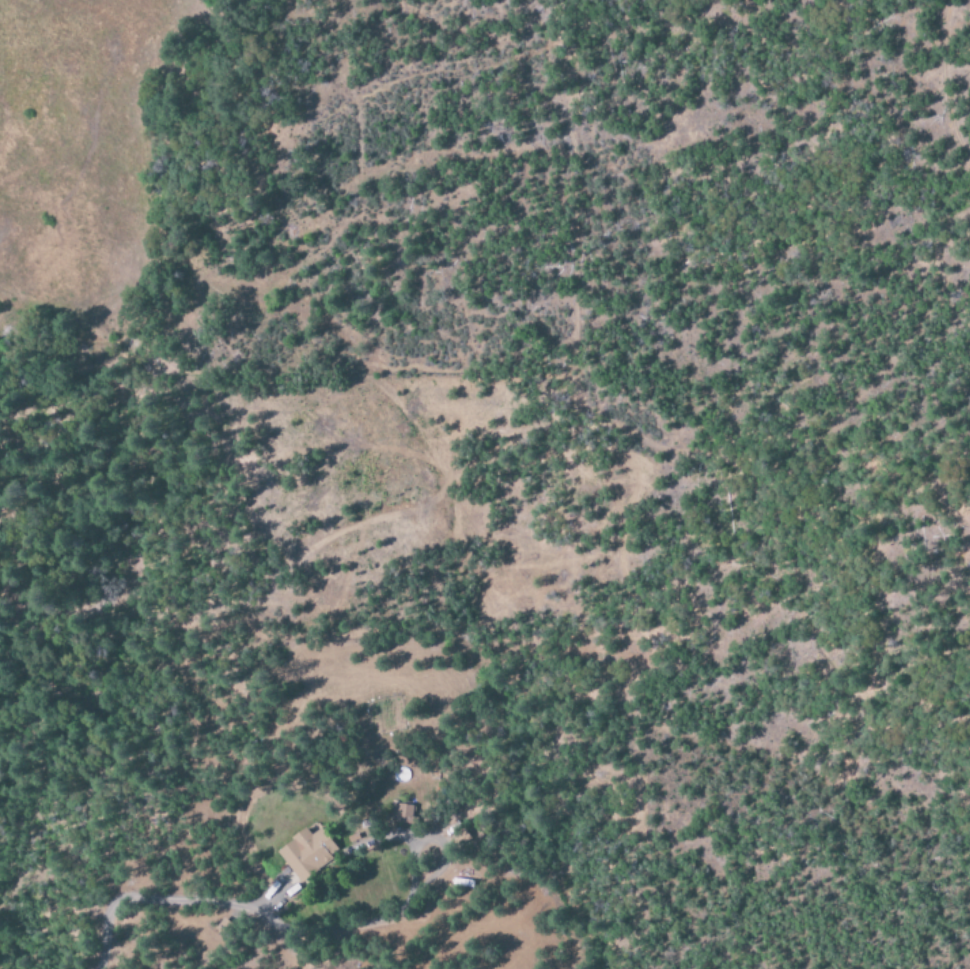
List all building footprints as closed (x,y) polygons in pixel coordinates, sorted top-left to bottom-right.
[(412,825),(414,807),(391,804),(389,822),(412,825)] [(277,852),(301,883),(341,852),(323,828),(313,836),(308,829),(277,852)]
